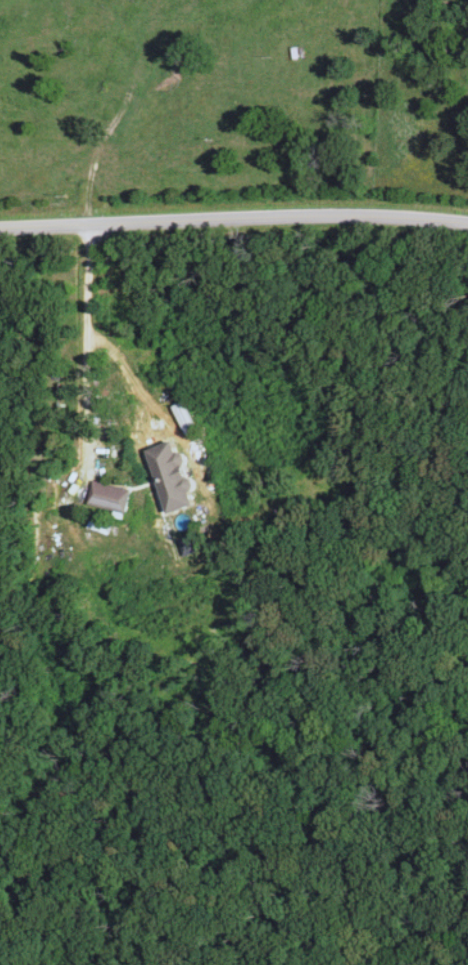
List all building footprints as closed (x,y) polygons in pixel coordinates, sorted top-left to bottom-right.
[(168,516),(199,506),(178,442),(147,452),(168,516)] [(130,489),(94,485),(91,512),(127,515),(130,489)]
